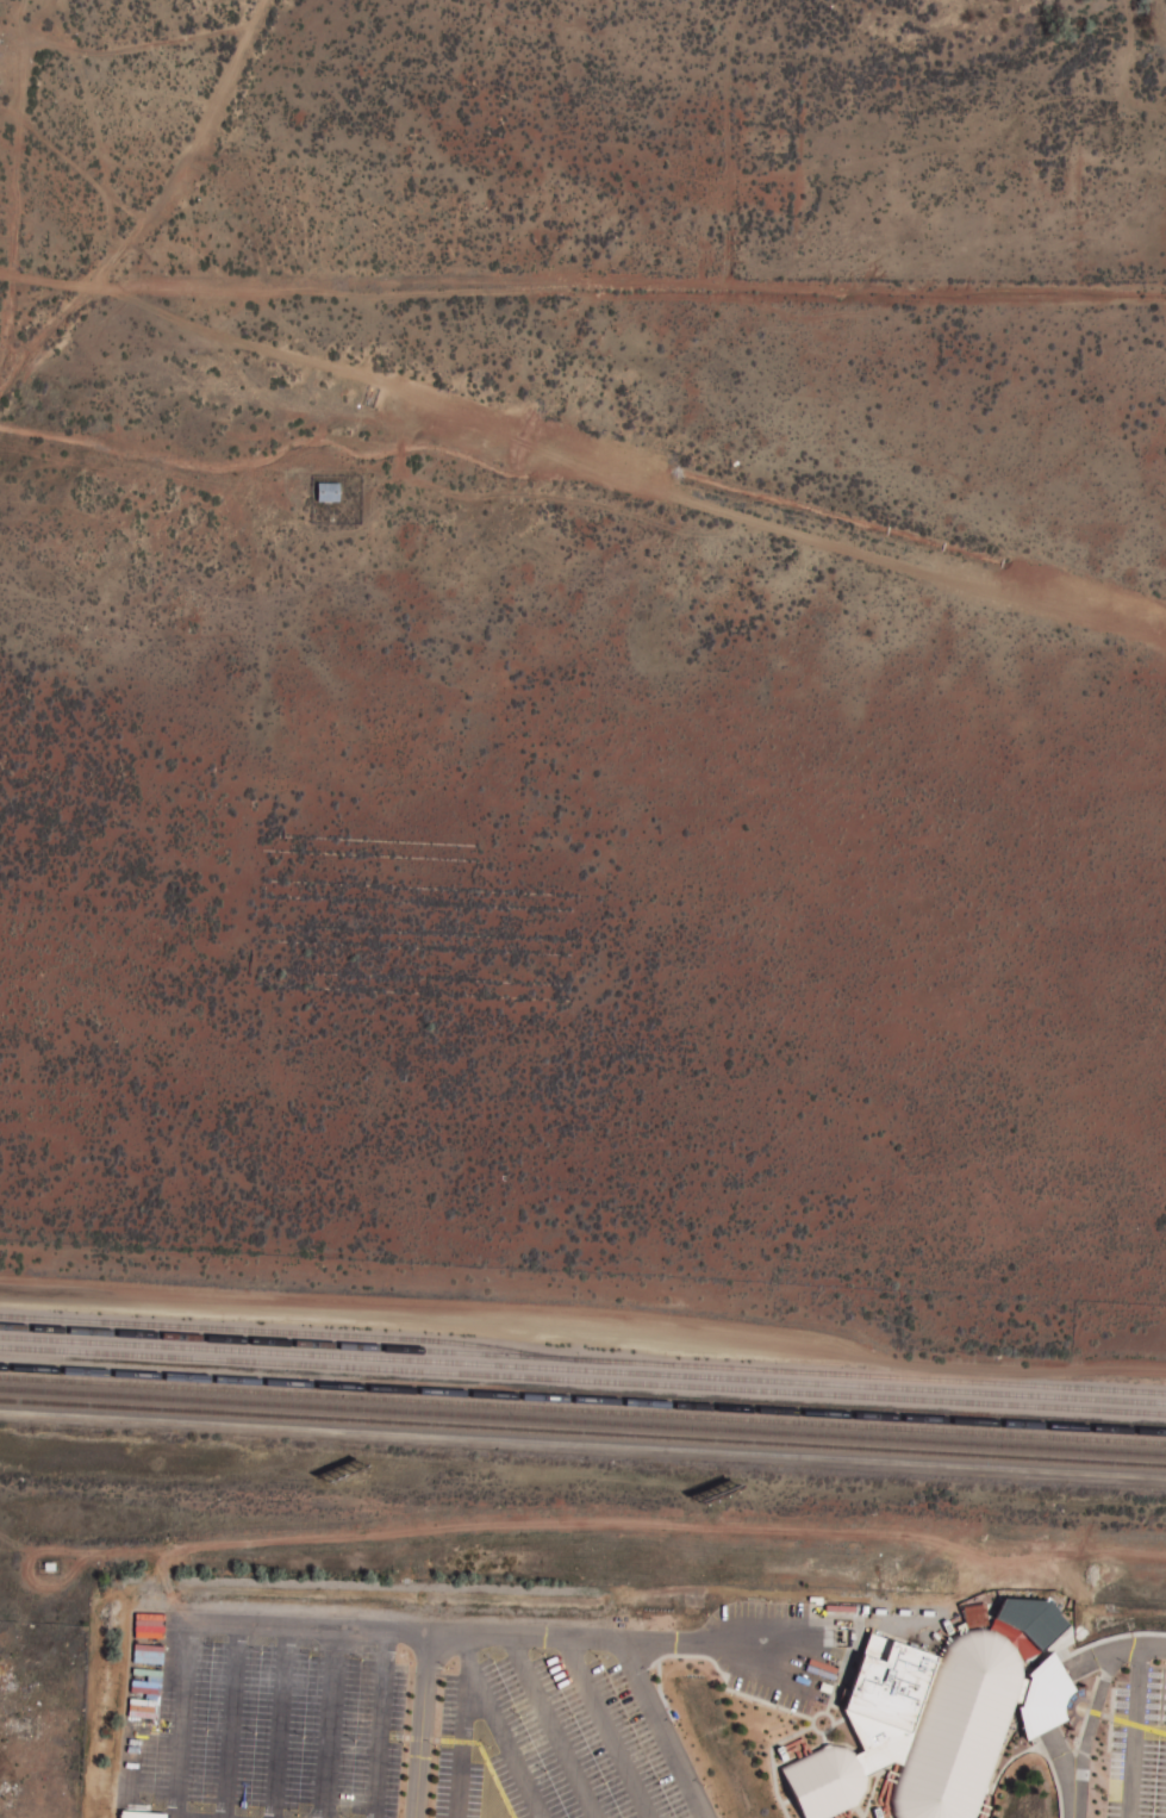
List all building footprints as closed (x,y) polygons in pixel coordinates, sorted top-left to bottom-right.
[(324,481),(347,481),(347,503),(324,502),(324,481)] [(1014,1704),(974,1817),(893,1817),(890,1810),(891,1794),(900,1766),(893,1763),(865,1776),(862,1788),(858,1800),(850,1806),(827,1817),(803,1817),(779,1768),(827,1745),(843,1747),(854,1752),(861,1750),(844,1710),(873,1635),(940,1657),(948,1638),(964,1629),(978,1627),(992,1630),(1005,1637),(1014,1648),(1021,1661),(1023,1673),(1029,1675),(1053,1651),(1064,1669),(1075,1689),(1067,1696),(1065,1705),(1065,1713),(1067,1719),(1048,1730),(1027,1741),(1018,1705),(1014,1704)]
